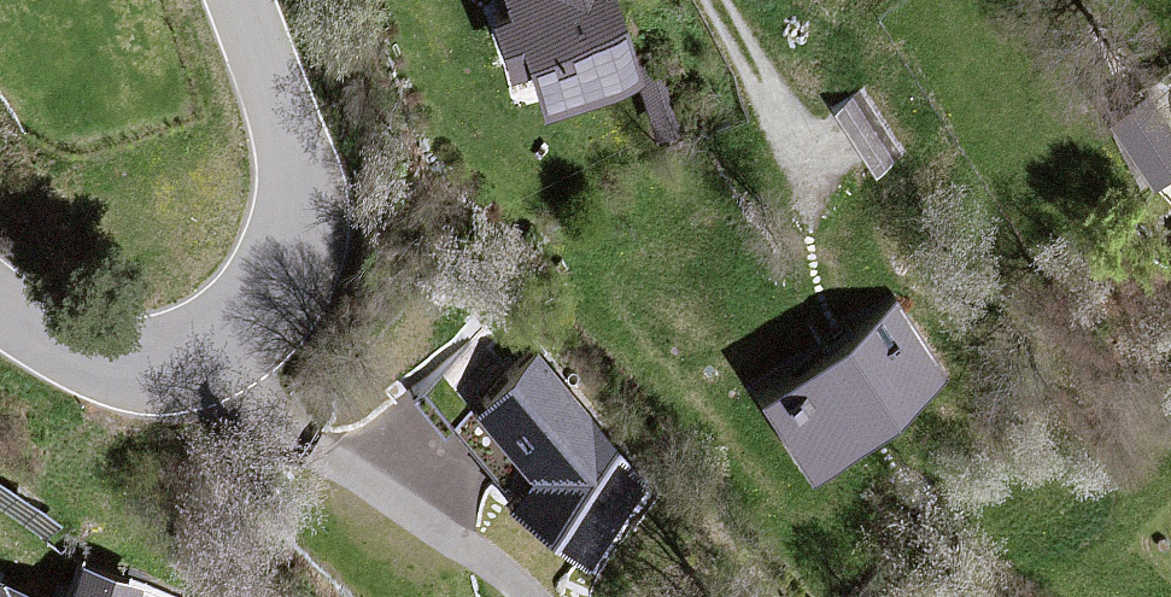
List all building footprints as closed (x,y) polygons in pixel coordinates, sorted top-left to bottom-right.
[(611,0),(506,0),(533,105),(632,80),(611,0)] [(759,411),(813,486),(947,378),(899,303),(759,411)] [(655,490),(538,355),(474,419),(532,486),(511,515),(593,578),(655,490)] [(73,567),(61,596),(149,596),(73,567)]
